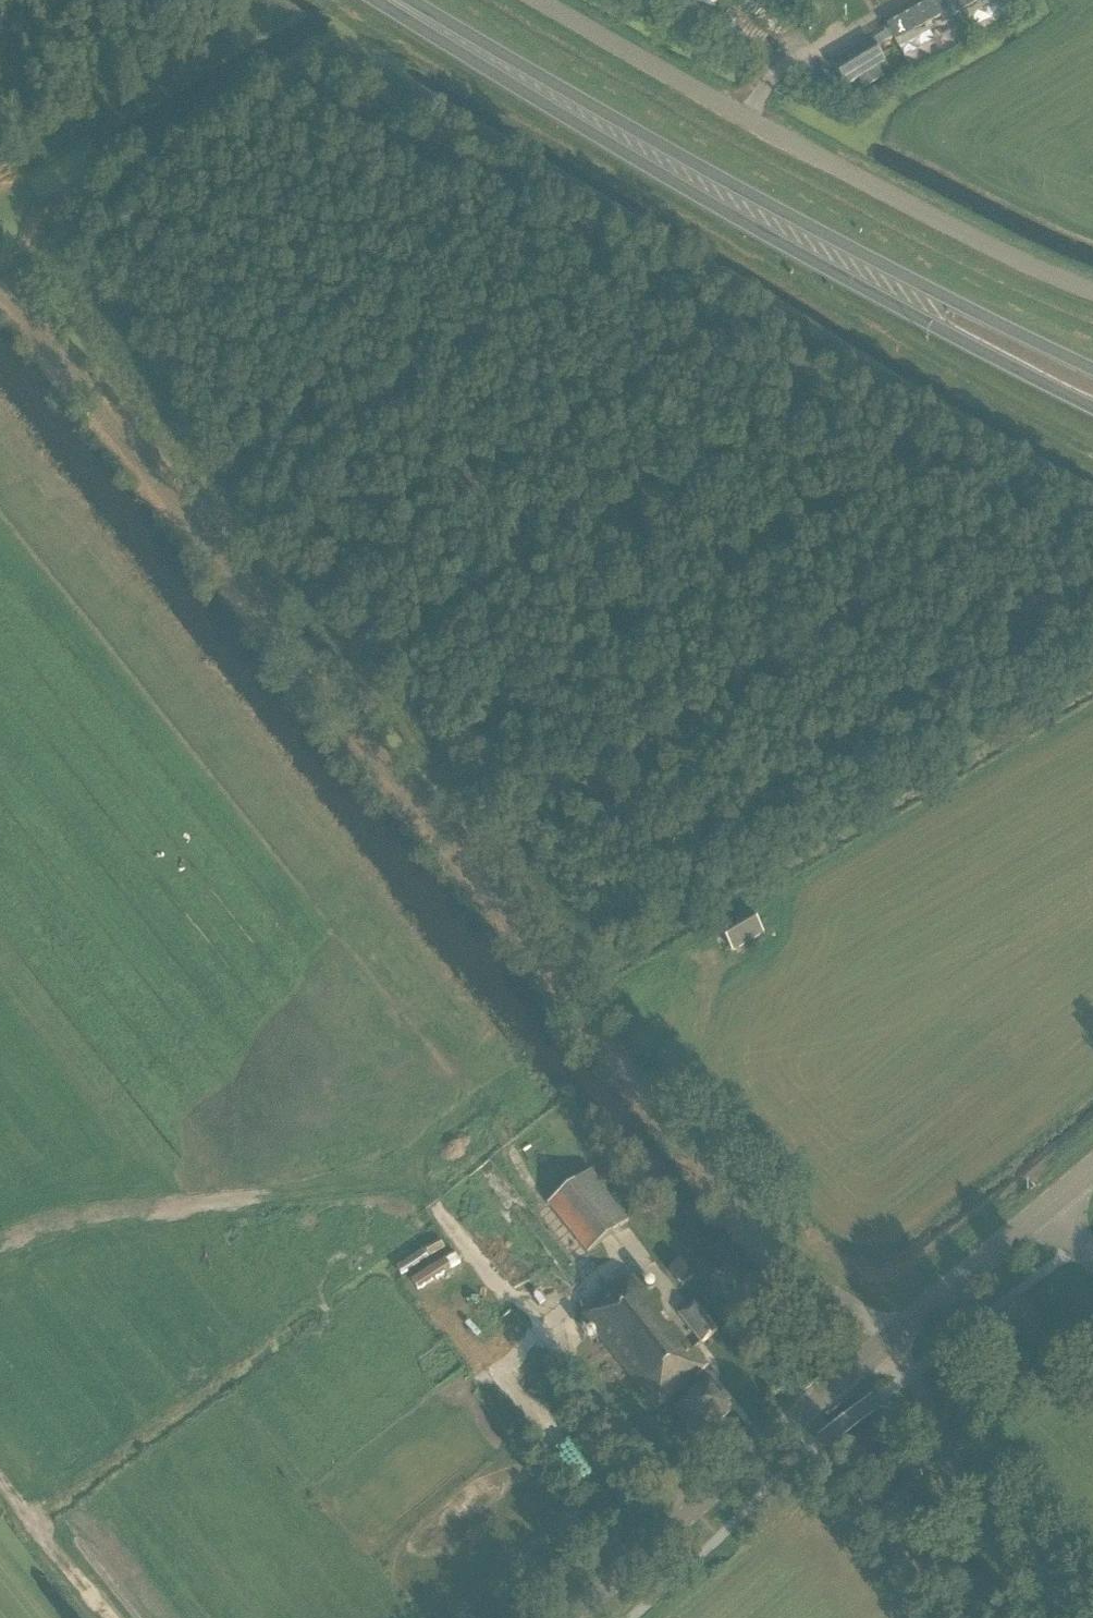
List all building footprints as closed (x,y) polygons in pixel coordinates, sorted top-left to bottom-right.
[(886,27),(895,43),(959,7),(962,12),(983,0),(933,0),(886,27)] [(845,86),(884,65),(871,42),(832,63),(845,86)] [(748,908),(716,927),(732,955),(764,935),(748,908)] [(490,1171),(473,1185),(503,1222),(520,1208),(490,1171)] [(590,1172),(549,1205),(588,1254),(629,1221),(590,1172)] [(556,1265),(539,1240),(520,1252),(476,1184),(448,1202),(509,1296),(556,1265)] [(425,1250),(430,1259),(445,1250),(440,1241),(425,1250)] [(396,1270),(401,1277),(428,1259),(423,1252),(396,1270)] [(678,1264),(668,1273),(680,1288),(691,1279),(678,1264)] [(692,1400),(680,1410),(702,1437),(732,1412),(710,1385),(705,1389),(695,1378),(708,1367),(694,1350),(692,1351),(632,1280),(618,1292),(615,1288),(581,1316),(657,1410),(691,1381),(696,1387),(687,1394),(692,1400)] [(694,1304),(678,1317),(701,1345),(717,1332),(694,1304)] [(502,1319),(511,1329),(519,1321),(511,1312),(502,1319)]
